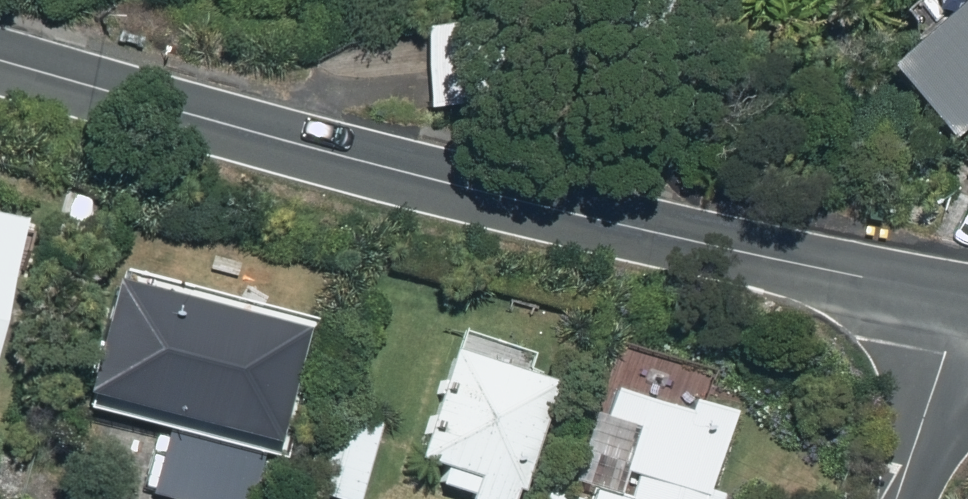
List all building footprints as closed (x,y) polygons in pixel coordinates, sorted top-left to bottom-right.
[(944,140),(967,115),(967,0),(941,0),(872,69),(944,140)] [(419,27),(429,104),(509,93),(499,16),(419,27)] [(0,213),(0,349),(31,220),(0,213)] [(123,281),(95,396),(182,419),(164,493),(190,498),(279,498),(321,330),(123,281)] [(540,383),(439,352),(406,461),(464,478),(457,498),(505,498),(540,383)] [(675,414),(606,392),(597,424),(629,434),(617,473),(632,478),(626,498),(713,498),(714,496),(700,491),(723,416),(678,402),(675,414)] [(383,422),(328,408),(306,491),(335,498),(362,498),(383,422)] [(542,478),(535,498),(606,498),(542,478)]
